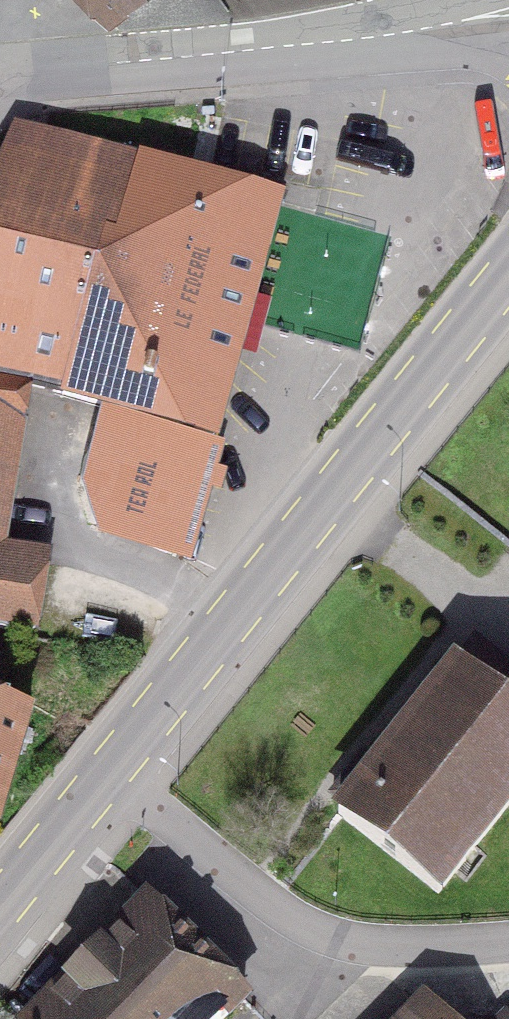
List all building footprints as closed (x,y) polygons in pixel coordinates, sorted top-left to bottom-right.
[(105,14),(123,0),(91,0),(105,14)] [(103,275),(63,394),(159,421),(214,435),(245,318),(276,200),(35,133),(7,240),(103,275)] [(28,385),(63,394),(103,275),(7,240),(0,238),(0,377),(28,385)] [(28,385),(0,377),(0,548),(28,385)] [(214,435),(159,421),(148,470),(126,532),(177,552),(203,482),(214,435)] [(34,636),(47,563),(0,556),(0,629),(34,636)] [(508,805),(508,707),(457,665),(376,767),(364,757),(333,797),(345,807),(339,815),(438,894),(508,805)] [(29,716),(0,707),(0,816),(29,716)] [(243,998),(147,901),(37,1018),(222,1018),(243,998)] [(425,1009),(415,1018),(435,1018),(425,1009)]
